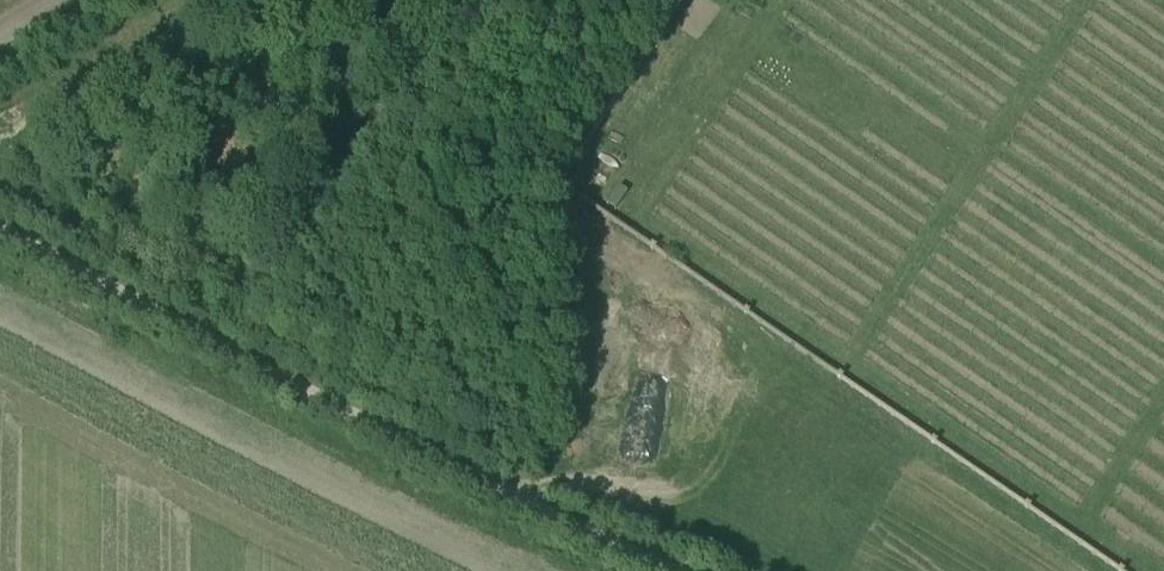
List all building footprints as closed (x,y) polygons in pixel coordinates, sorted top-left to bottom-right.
[(727,3),(721,0),(710,0),(705,9),(720,17),(727,3)]
